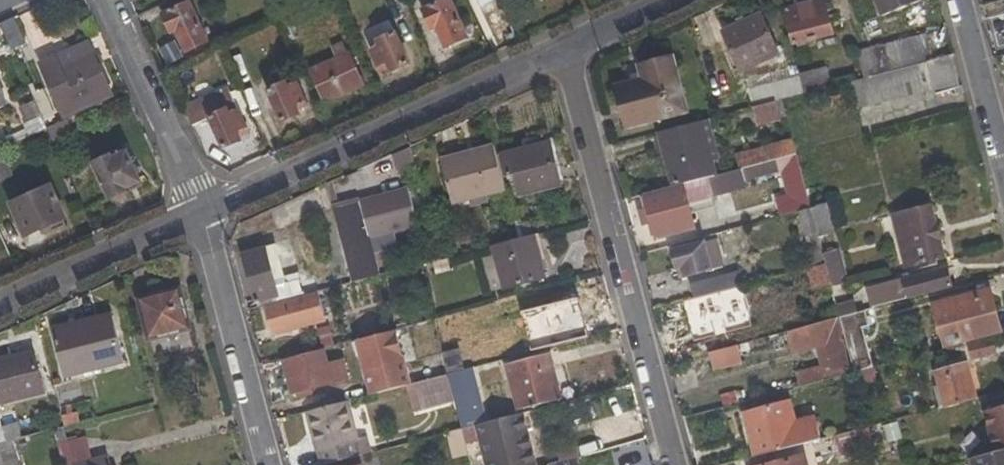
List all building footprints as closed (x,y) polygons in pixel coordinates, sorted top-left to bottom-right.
[(395,25),(407,19),(398,0),(386,0),(384,1),(395,25)] [(448,45),(468,35),(452,0),(433,0),(436,5),(425,10),(433,27),(438,24),(448,45)] [(831,34),(821,0),(820,0),(786,10),(794,44),(831,34)] [(918,1),(918,0),(873,0),(878,16),(918,1)] [(180,33),(188,51),(205,44),(203,41),(208,39),(205,34),(201,36),(187,5),(164,15),(173,35),(180,33)] [(0,23),(12,50),(26,44),(14,16),(0,23)] [(742,70),(776,53),(761,17),(726,35),(742,70)] [(392,69),(393,71),(410,63),(396,33),(379,41),(381,46),(372,50),(379,67),(383,66),(385,71),(392,69)] [(933,59),(927,34),(868,49),(875,74),(933,59)] [(868,49),(856,52),(863,78),(875,74),(868,49)] [(955,95),(963,92),(952,53),(933,59),(875,74),(863,78),(850,81),(858,109),(932,89),(933,94),(954,89),(955,95)] [(40,64),(64,117),(112,97),(92,54),(62,67),(57,57),(40,64)] [(312,72),(326,102),(362,85),(348,55),(324,66),(321,63),(316,65),(317,70),(312,72)] [(640,67),(643,80),(617,88),(627,127),(685,111),(673,58),(640,67)] [(830,86),(824,67),(800,75),(804,93),(830,86)] [(269,91),(283,122),(301,114),(298,109),(306,104),(298,85),(290,88),(287,82),(269,91)] [(210,117),(224,148),(249,137),(227,88),(186,106),(194,125),(210,117)] [(44,90),(32,95),(35,101),(42,117),(45,123),(56,116),(44,90)] [(780,120),(775,100),(752,106),(757,126),(780,120)] [(20,108),(27,124),(42,117),(35,101),(20,108)] [(89,124),(84,112),(70,119),(76,131),(89,124)] [(718,160),(707,119),(657,132),(671,186),(717,174),(714,161),(718,160)] [(793,139),(736,154),(738,169),(779,158),(796,154),(793,139)] [(453,204),(505,190),(495,144),(475,150),(476,157),(443,165),(453,204)] [(520,195),(559,185),(548,144),(502,157),(506,175),(513,173),(520,195)] [(443,165),(476,157),(475,150),(441,158),(443,165)] [(97,166),(111,196),(140,184),(125,152),(97,166)] [(800,168),(796,154),(779,158),(783,172),(789,196),(775,200),(779,217),(798,212),(811,208),(800,168)] [(644,224),(653,222),(656,236),(693,226),(688,204),(731,193),(729,186),(783,172),(779,158),(738,169),(717,174),(671,186),(645,193),(649,209),(640,211),(644,224)] [(12,206),(27,235),(64,217),(52,188),(12,206)] [(408,190),(332,209),(350,281),(379,274),(370,237),(417,225),(408,190)] [(818,237),(832,234),(824,205),(811,208),(818,237)] [(906,267),(944,258),(930,206),(892,215),(906,267)] [(755,208),(719,218),(722,232),(759,222),(755,208)] [(805,238),(818,237),(811,208),(798,212),(805,238)] [(543,275),(533,234),(518,238),(493,244),(503,286),(543,275)] [(713,238),(673,249),(678,268),(684,267),(686,277),(721,268),(713,238)] [(282,259),(269,262),(265,247),(241,254),(253,301),(278,295),(273,278),(285,274),(282,259)] [(836,249),(822,253),(825,263),(831,286),(844,282),(836,249)] [(805,269),(814,303),(819,302),(833,298),(831,286),(825,263),(805,269)] [(686,277),(684,267),(678,268),(679,279),(686,277)] [(870,305),(952,284),(950,267),(865,288),(870,305)] [(740,271),(690,283),(693,297),(744,284),(740,271)] [(351,300),(366,296),(362,280),(347,284),(351,300)] [(346,302),(343,287),(318,293),(322,308),(346,302)] [(148,338),(189,328),(179,288),(139,300),(148,338)] [(556,312),(550,313),(544,290),(493,303),(504,346),(561,331),(556,312)] [(318,293),(317,291),(265,304),(272,330),(323,317),(322,308),(318,293)] [(962,303),(937,310),(947,348),(963,344),(966,343),(1000,335),(990,295),(973,300),(972,297),(961,300),(962,303)] [(721,296),(687,305),(699,354),(733,345),(721,296)] [(839,317),(835,305),(833,298),(819,302),(823,321),(839,317)] [(856,313),(852,301),(835,305),(839,317),(856,313)] [(862,327),(868,325),(865,311),(856,313),(839,317),(853,372),(873,367),(862,327)] [(64,375),(121,360),(111,316),(54,330),(64,375)] [(839,317),(823,321),(785,332),(791,355),(817,348),(821,365),(796,371),(799,386),(853,372),(839,317)] [(371,392),(405,385),(409,383),(395,332),(357,342),(371,392)] [(1003,350),(1003,349),(1000,335),(966,343),(970,358),(1003,350)] [(741,360),(738,345),(708,353),(712,368),(741,360)] [(285,362),(292,391),(299,391),(310,387),(347,378),(343,360),(326,364),(323,351),(285,362)] [(41,392),(31,352),(0,360),(0,403),(41,392)] [(516,409),(561,398),(550,353),(505,364),(516,409)] [(463,369),(461,362),(446,367),(447,373),(463,369)] [(934,373),(942,406),(975,398),(965,365),(934,373)] [(493,415),(477,419),(465,368),(463,369),(447,373),(455,402),(462,428),(477,425),(494,420),(493,415)] [(412,413),(455,402),(447,373),(409,383),(405,385),(412,413)] [(60,389),(58,379),(51,381),(59,408),(75,404),(71,386),(60,389)] [(359,439),(348,398),(302,411),(313,451),(318,450),(321,464),(373,451),(368,437),(359,439)] [(787,402),(744,413),(754,455),(820,438),(814,418),(793,424),(787,402)] [(984,410),(996,452),(1003,450),(1003,405),(984,410)] [(0,411),(0,444),(17,439),(21,438),(13,407),(0,411)] [(523,413),(494,420),(477,425),(486,464),(537,464),(523,413)] [(67,439),(64,426),(53,429),(62,464),(72,464),(75,464),(110,464),(107,455),(83,461),(77,436),(67,439)] [(18,444),(17,439),(0,444),(0,464),(23,464),(20,453),(25,452),(23,443),(18,444)] [(994,453),(972,458),(974,464),(1003,464),(1003,450),(996,452),(994,453)] [(802,455),(765,464),(805,464),(802,455)]
